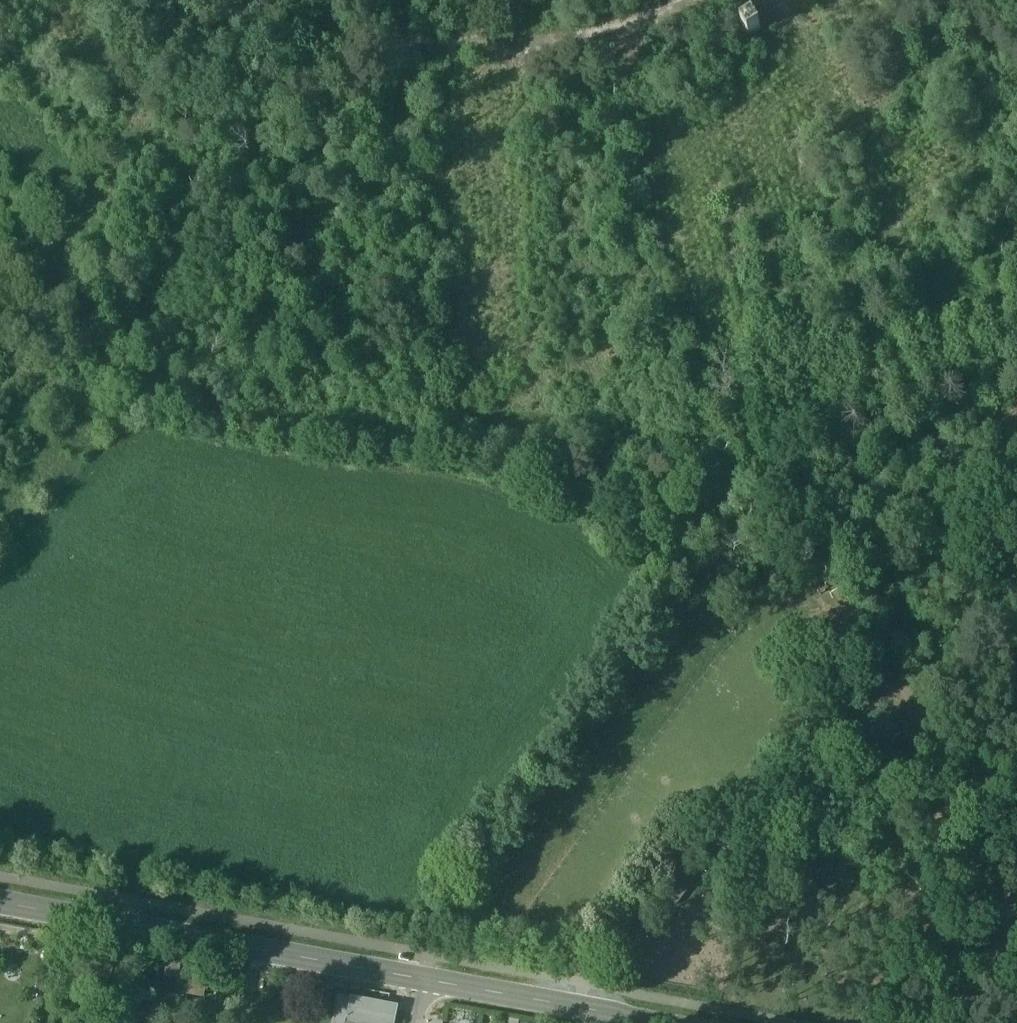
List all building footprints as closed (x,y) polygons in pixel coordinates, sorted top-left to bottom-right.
[(345,1003),(341,1022),(392,1022),(394,1012),(345,1003)]
